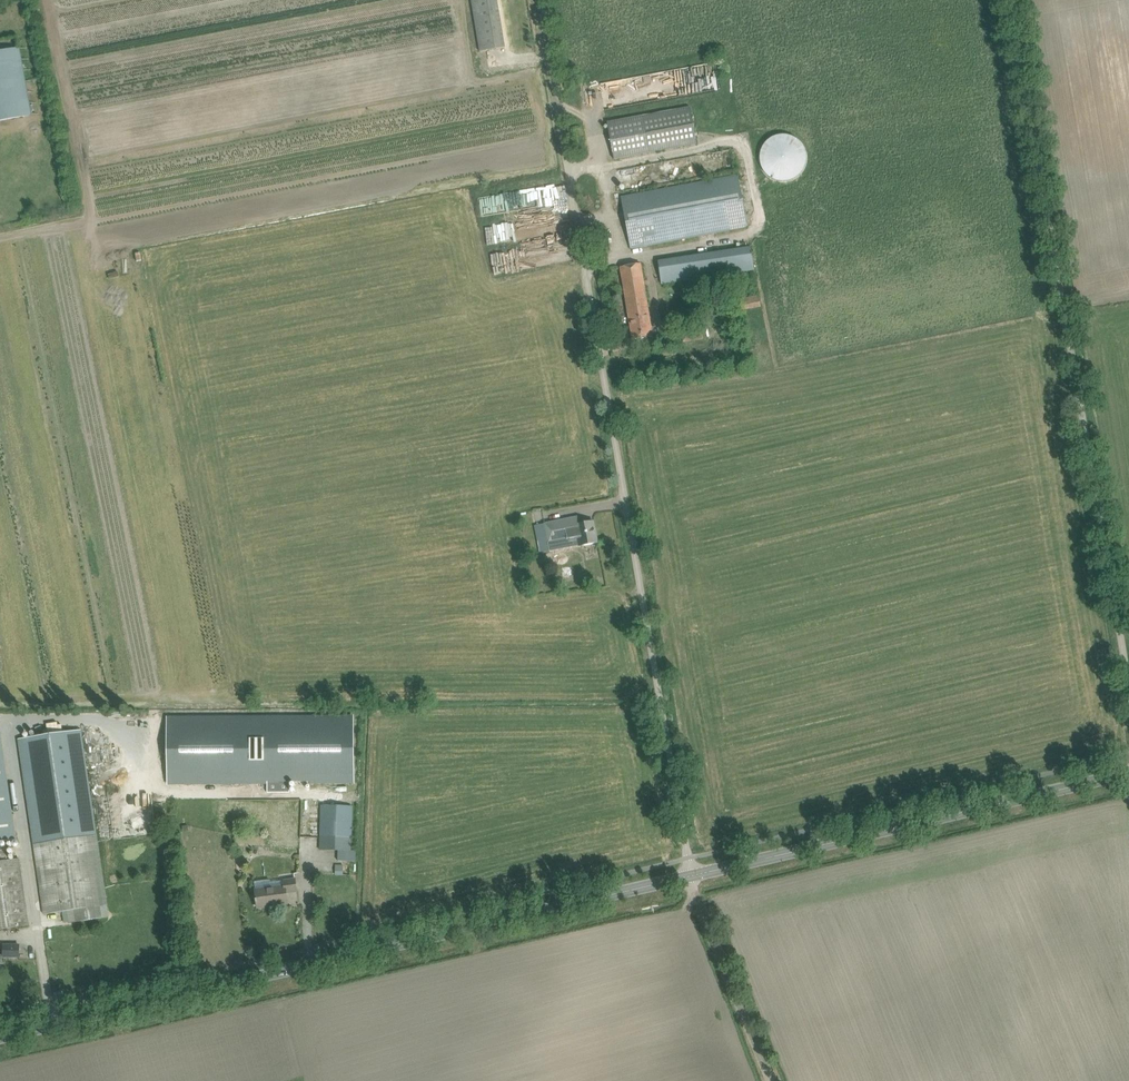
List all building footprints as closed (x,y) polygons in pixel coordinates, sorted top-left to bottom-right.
[(481,52),(505,48),(497,0),(472,0),(481,52)] [(30,115),(18,48),(17,48),(18,49),(0,52),(0,120),(30,115)] [(690,107),(618,120),(607,122),(614,159),(696,144),(690,107)] [(759,156),(759,158),(759,160),(759,162),(760,164),(761,166),(761,168),(762,170),(763,171),(765,173),(766,175),(768,176),(769,177),(771,178),(773,179),(775,180),(777,181),(779,181),(781,181),(783,181),(785,181),(787,181),(789,180),(791,180),(793,179),(795,178),(797,177),(798,175),(800,174),(801,172),(802,171),(803,169),(804,167),(805,165),(806,163),(806,161),(806,159),(806,157),(806,155),(806,153),(805,151),(805,149),(804,147),(803,145),(802,144),(800,142),(799,141),(797,139),(796,138),(794,137),(792,136),(790,135),(788,135),(786,134),(784,134),(782,134),(780,134),(778,135),(776,135),(774,136),(773,136),(771,137),(769,139),(767,140),(766,141),(765,143),(763,144),(762,146),(761,148),(761,150),(760,152),(759,154),(759,156)] [(738,175),(632,195),(621,197),(630,247),(748,226),(738,175)] [(478,197),(480,212),(514,208),(512,192),(478,197)] [(751,247),(732,250),(693,256),(693,260),(658,265),(662,284),(754,270),(751,247)] [(641,264),(631,265),(620,267),(633,340),(644,338),(653,337),(641,264)] [(740,299),(742,310),(761,307),(759,295),(740,299)] [(594,521),(591,521),(576,525),(574,517),(545,523),(549,542),(577,536),(579,546),(598,542),(594,521)] [(353,717),(168,719),(168,782),(267,781),(267,793),(290,792),(290,781),(354,781),(353,717)] [(18,739),(34,842),(44,914),(67,911),(69,923),(109,917),(96,833),(82,729),(18,739)] [(16,839),(0,731),(0,842),(16,839)] [(322,805),(320,849),(351,850),(353,807),(322,805)] [(29,925),(19,859),(10,860),(8,849),(0,850),(0,929),(29,925)] [(297,892),(296,881),(295,880),(295,878),(284,880),(285,886),(256,890),(257,899),(256,899),(256,902),(257,902),(258,908),(288,904),(286,893),(297,892)] [(3,944),(3,956),(19,956),(19,944),(3,944)]
